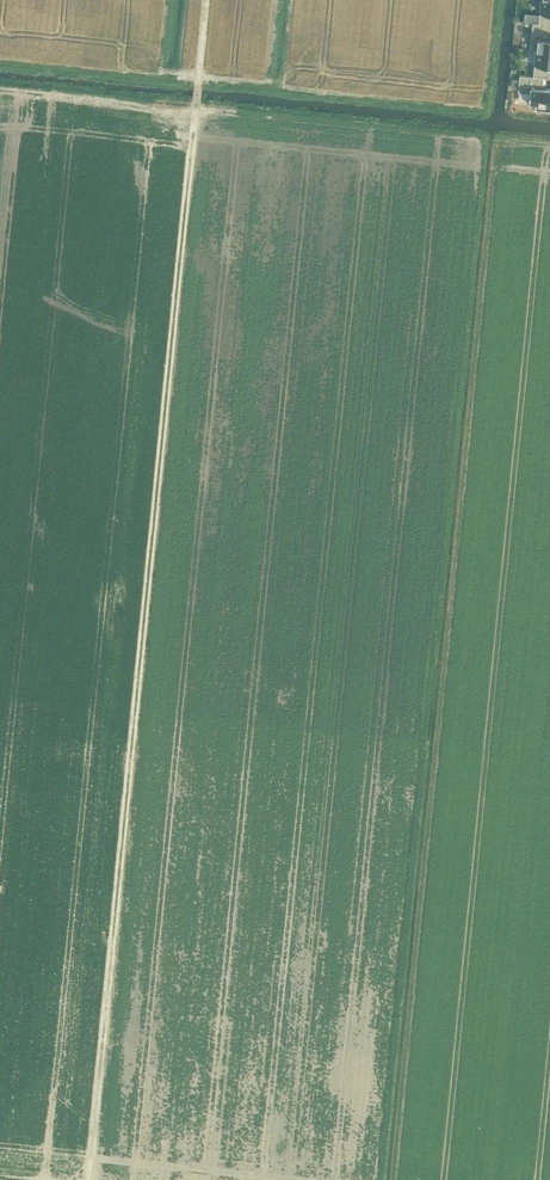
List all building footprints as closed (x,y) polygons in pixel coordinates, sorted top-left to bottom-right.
[(533,22),(549,24),(549,0),(541,0),(538,22),(533,22)] [(530,48),(549,50),(549,24),(533,22),(530,48)] [(530,49),(536,50),(533,75),(544,76),(549,77),(549,76),(549,73),(549,50),(530,48),(530,49)] [(511,86),(513,88),(518,89),(518,91),(519,91),(518,101),(529,102),(530,102),(536,102),(535,110),(549,111),(549,89),(546,88),(543,88),(544,77),(544,76),(533,75),(533,76),(520,75),(519,79),(514,78),(512,80),(511,86)]
